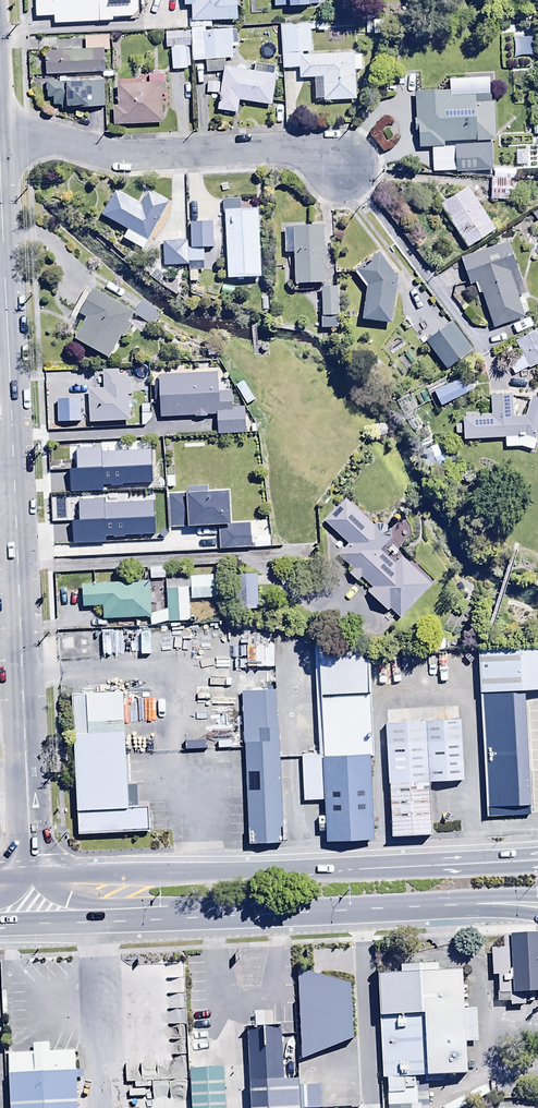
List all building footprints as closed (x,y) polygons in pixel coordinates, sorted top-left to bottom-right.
[(55,25),(112,23),(112,20),(131,20),(136,13),(136,0),(35,0),(36,18),(54,18),(55,25)] [(184,7),(189,7),(190,24),(191,23),(192,29),(213,28),(213,23),(237,22),(236,0),(184,0),(184,7)] [(274,9),(318,7),(318,0),(273,0),(274,9)] [(310,23),(280,25),(281,71),(297,70),(298,80),(313,79),(313,102),(355,102),(354,72),(361,72),(360,57),(354,57),(354,54),(311,55),(310,23)] [(204,29),(190,29),(191,61),(204,61),(204,74),(220,74),(220,61),(230,61),(230,33),(204,33),(204,29)] [(189,33),(164,34),(164,51),(171,51),(172,72),(186,71),(185,48),(189,48),(189,33)] [(85,52),(46,53),(46,76),(103,74),(103,78),(111,78),(111,73),(104,73),(104,50),(108,50),(108,37),(85,37),(85,52)] [(253,73),(224,67),(215,113),(235,116),(238,101),(269,107),(276,69),(254,65),(253,73)] [(113,107),(114,126),(163,125),(162,101),(166,100),(165,77),(148,77),(148,84),(117,85),(118,107),(113,107)] [(103,82),(45,83),(45,99),(54,99),(54,107),(67,107),(67,108),(104,108),(103,82)] [(484,90),(414,93),(416,120),(413,120),(413,133),(416,133),(417,149),(431,148),(433,174),(491,171),(490,143),(493,143),(491,95),(484,96),(484,90)] [(516,172),(493,171),(490,201),(514,203),(516,172)] [(468,188),(440,205),(466,249),(495,232),(468,188)] [(143,251),(168,204),(148,194),(141,207),(115,193),(101,218),(127,232),(123,240),(143,251)] [(223,215),(225,215),(227,280),(259,279),(257,210),(241,211),(241,201),(222,202),(223,215)] [(213,226),(191,226),(191,251),(213,252),(213,226)] [(322,287),(322,230),(284,229),(284,255),(294,256),(294,287),(322,287)] [(188,244),(163,244),(163,267),(188,267),(188,244)] [(508,244),(460,260),(469,287),(478,284),(493,330),(523,320),(516,297),(524,294),(508,244)] [(352,274),(365,290),(360,323),(391,327),(397,279),(378,254),(352,274)] [(337,290),(321,290),(321,319),(320,319),(320,330),(338,330),(337,290)] [(133,315),(132,314),(93,291),(79,317),(85,320),(73,341),(108,361),(122,337),(126,340),(133,328),(128,325),(133,315)] [(132,314),(133,315),(153,326),(160,313),(139,301),(132,314)] [(451,323),(424,342),(445,371),(472,351),(451,323)] [(515,342),(522,357),(507,365),(512,375),(527,368),(528,370),(537,365),(537,331),(515,342)] [(103,391),(88,391),(88,425),(129,425),(129,397),(131,397),(131,378),(119,378),(119,373),(103,373),(103,391)] [(159,378),(160,419),(217,418),(217,435),(244,435),(244,408),(232,409),(232,394),(218,394),(218,377),(159,378)] [(466,379),(434,394),(439,406),(472,391),(466,379)] [(419,413),(410,395),(395,403),(404,420),(419,413)] [(461,421),(462,442),(504,442),(504,451),(520,450),(520,438),(524,438),(535,441),(537,431),(537,400),(530,398),(524,418),(510,416),(511,397),(490,396),(490,420),(461,421)] [(153,406),(142,406),(142,427),(153,427),(153,406)] [(433,437),(426,423),(415,428),(422,443),(433,437)] [(152,444),(121,446),(122,479),(153,478),(152,444)] [(135,486),(100,488),(101,498),(93,499),(94,523),(102,522),(103,537),(130,536),(129,505),(136,505),(135,486)] [(164,486),(141,486),(142,512),(165,511),(164,486)] [(188,495),(168,496),(169,530),(219,528),(220,551),(253,550),(252,524),(230,525),(229,494),(208,495),(207,488),(188,489),(188,495)] [(373,527),(345,501),(324,524),(348,546),(338,557),(352,570),(348,576),(357,585),(362,579),(372,589),(367,594),(388,613),(389,611),(399,620),(431,585),(401,557),(393,565),(380,553),(391,541),(391,532),(384,525),(373,527)] [(254,539),(255,549),(270,548),(270,538),(254,539)] [(165,569),(150,569),(150,580),(165,580),(165,569)] [(213,576),(191,577),(192,600),(214,599),(213,576)] [(258,611),(257,576),(233,576),(234,612),(258,611)] [(188,580),(165,581),(167,623),(189,623),(188,580)] [(150,583),(81,586),(82,610),(103,609),(103,621),(151,619),(150,583)] [(371,645),(320,647),(324,753),(376,751),(371,645)] [(482,648),(483,689),(537,688),(537,646),(482,648)] [(528,688),(483,689),(485,819),(531,818),(528,688)] [(209,705),(208,689),(196,690),(196,693),(191,693),(192,704),(196,704),(196,706),(209,705)] [(279,689),(244,690),(250,839),(284,838),(279,689)] [(131,692),(77,693),(80,832),(151,831),(151,809),(134,809),(131,692)] [(466,721),(389,722),(391,833),(436,832),(435,784),(467,783),(466,721)] [(204,739),(205,748),(222,748),(222,739),(204,739)] [(230,750),(202,751),(203,768),(231,767),(230,750)] [(379,837),(376,751),(324,753),(328,839),(379,837)] [(510,935),(511,949),(493,950),(496,996),(537,994),(537,933),(510,935)] [(468,1070),(463,969),(382,974),(387,1074),(468,1070)] [(351,987),(297,971),(302,1061),(353,1040),(351,987)] [(251,1029),(253,1107),(307,1107),(306,1081),(289,1081),(288,1028),(251,1029)] [(201,1056),(199,1036),(189,1037),(190,1057),(201,1056)] [(194,1070),(195,1107),(229,1107),(228,1070),(194,1070)] [(13,1074),(14,1107),(87,1107),(87,1072),(13,1074)] [(316,1077),(317,1107),(359,1107),(358,1076),(316,1077)]
